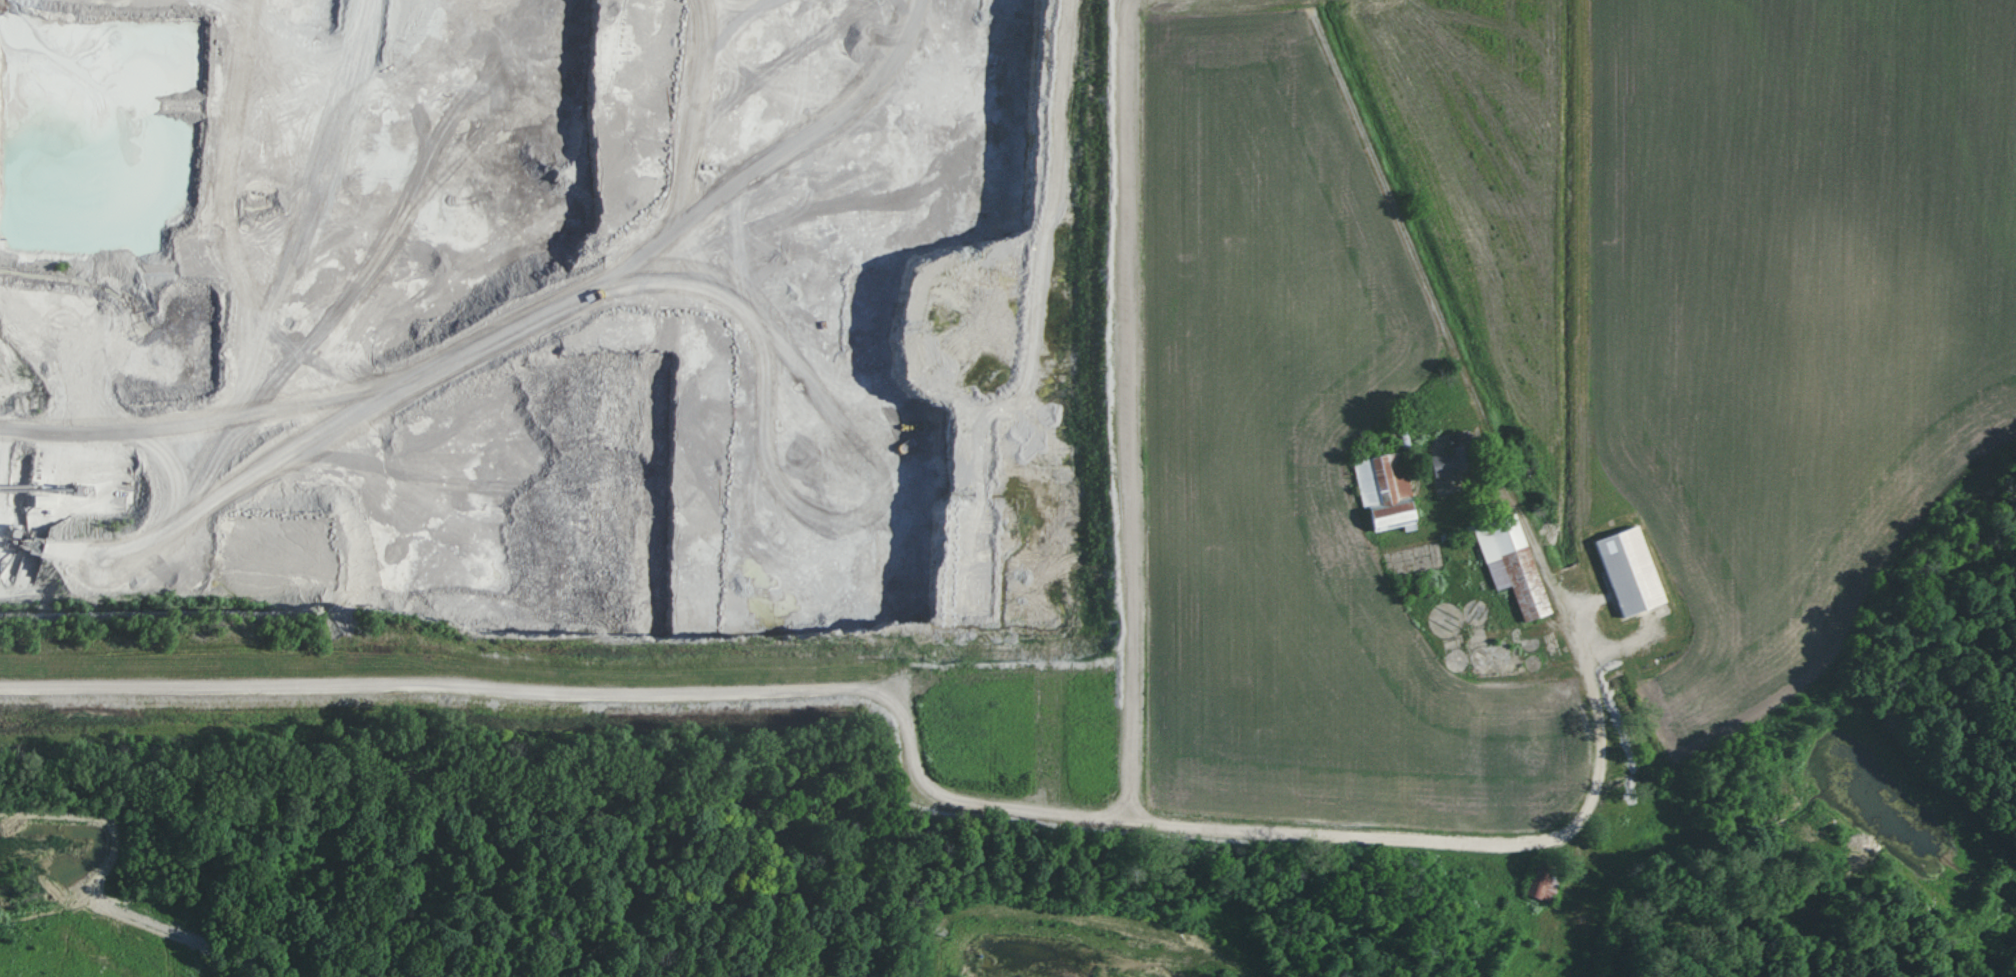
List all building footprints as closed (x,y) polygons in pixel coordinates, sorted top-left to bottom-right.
[(1435,477),(1473,470),(1468,447),(1431,455),(1435,477)] [(1355,462),(1364,508),(1386,504),(1385,496),(1392,495),(1394,505),(1375,509),(1380,530),(1419,522),(1405,452),(1355,462)] [(1526,623),(1553,615),(1525,523),(1480,537),(1496,591),(1515,586),(1526,623)] [(1669,604),(1643,526),(1599,541),(1626,619),(1669,604)]
